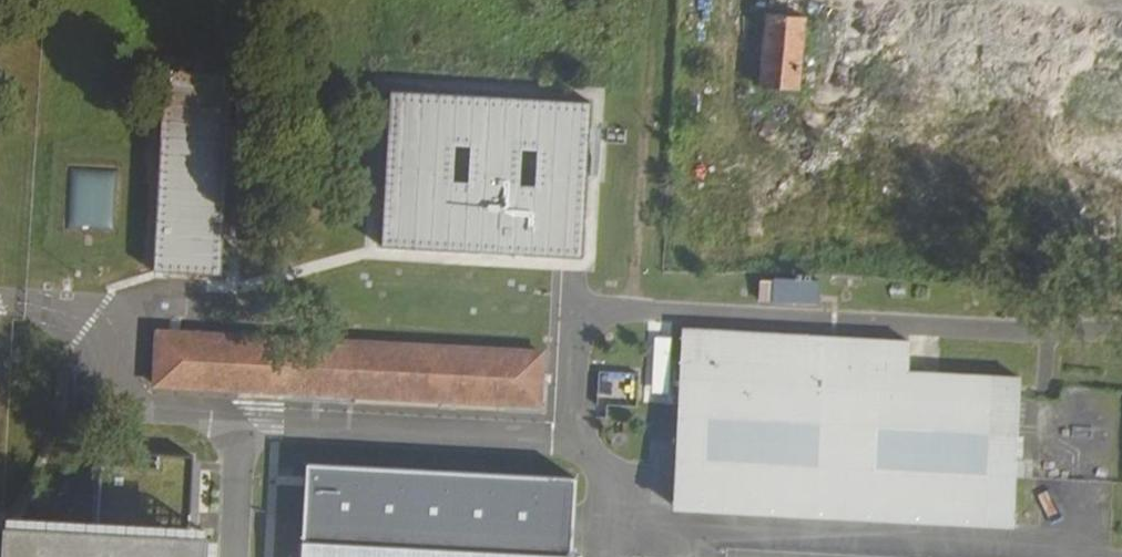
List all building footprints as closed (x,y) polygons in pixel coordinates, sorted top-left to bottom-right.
[(810,18),(772,14),(766,83),(803,87),(808,45),(810,18)] [(232,74),(166,70),(156,271),(222,274),(232,74)] [(593,99),(391,92),(386,246),(587,254),(593,99)] [(114,228),(116,171),(69,170),(68,227),(114,228)] [(752,279),(752,282),(751,298),(810,301),(811,281),(752,279)] [(153,324),(150,374),(530,394),(532,344),(384,335),(153,324)] [(909,342),(683,330),(674,509),(1013,527),(1021,380),(907,374),(909,342)] [(603,370),(602,392),(635,393),(636,372),(603,370)] [(136,455),(134,521),(186,522),(187,457),(136,455)] [(571,477),(302,466),(296,556),(567,556),(571,477)] [(207,542),(9,533),(8,556),(206,556),(207,542)]
